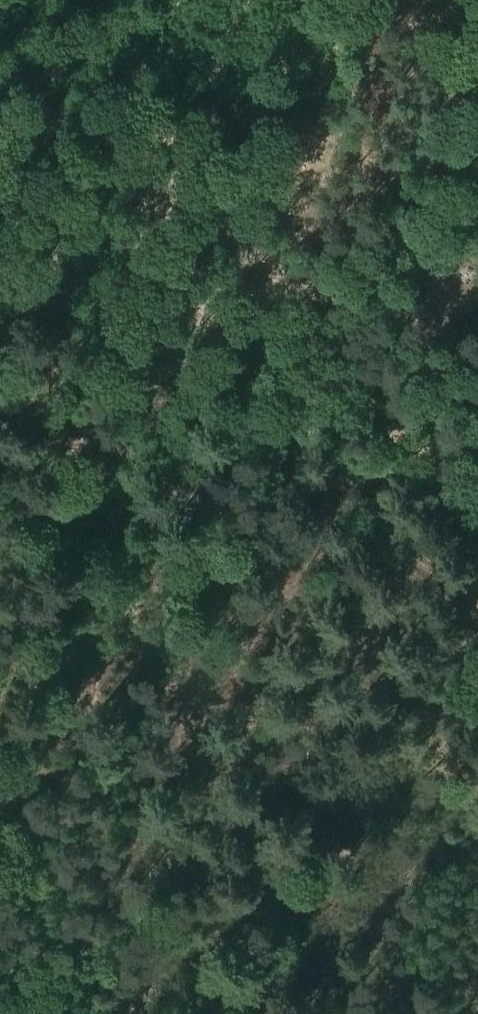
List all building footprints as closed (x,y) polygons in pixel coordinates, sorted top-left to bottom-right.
[(477,188),(477,172),(470,183),(477,188)]
